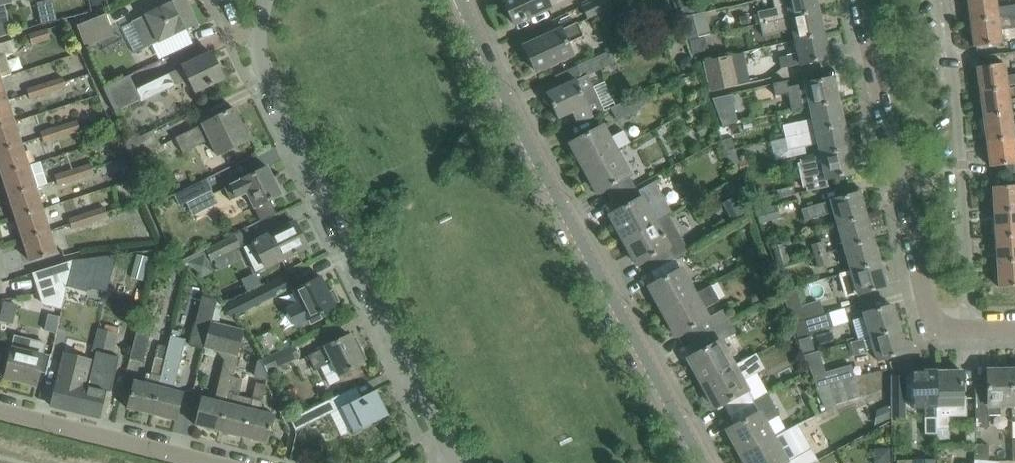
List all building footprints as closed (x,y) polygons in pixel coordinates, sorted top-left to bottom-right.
[(132,20),(145,47),(157,42),(158,43),(174,35),(197,24),(185,0),(174,0),(132,20)] [(514,24),(550,8),(546,0),(503,0),(514,24)] [(610,0),(594,0),(582,5),(588,17),(613,6),(610,0)] [(760,24),(818,10),(816,0),(772,0),(774,8),(757,11),(758,14),(760,24)] [(970,20),(1014,14),(1014,4),(997,7),(996,0),(967,0),(970,20)] [(792,28),(795,40),(824,33),(818,10),(760,24),(762,35),(792,28)] [(76,25),(84,45),(114,33),(106,13),(76,25)] [(970,20),(974,47),(1002,43),(1000,30),(1014,28),(1014,14),(970,20)] [(693,19),(680,22),(681,29),(682,29),(685,41),(688,40),(697,38),(693,19)] [(576,22),(542,38),(524,46),(536,72),(571,55),(566,43),(582,35),(576,22)] [(0,27),(0,37),(10,33),(8,25),(0,27)] [(50,37),(47,28),(28,34),(31,43),(50,37)] [(824,33),(795,40),(798,53),(779,57),(781,68),(800,64),(829,58),(824,33)] [(697,38),(688,40),(691,54),(707,50),(704,37),(697,38)] [(6,57),(18,53),(14,40),(0,44),(0,59),(6,57)] [(613,62),(608,51),(568,70),(573,81),(546,93),(545,94),(544,95),(544,96),(543,97),(543,98),(543,99),(543,100),(544,102),(544,103),(545,103),(546,104),(547,105),(548,105),(550,105),(551,105),(558,119),(572,112),(577,124),(604,111),(592,87),(581,92),(576,80),(613,62)] [(212,84),(223,78),(211,53),(183,67),(168,74),(169,75),(136,91),(130,77),(133,76),(133,75),(103,89),(115,113),(116,113),(116,112),(140,100),(141,103),(175,86),(189,79),(195,92),(208,85),(209,86),(213,84),(212,84)] [(703,61),(710,92),(738,86),(731,55),(703,61)] [(980,91),(1014,86),(1014,74),(1006,75),(1004,63),(976,67),(980,91)] [(809,107),(838,100),(833,78),(812,82),(810,76),(795,79),(797,86),(788,88),(786,82),(773,85),(775,95),(787,92),(791,110),(809,107)] [(63,77),(44,82),(48,93),(66,87),(63,77)] [(26,88),(30,99),(48,93),(44,82),(26,88)] [(980,91),(983,116),(1011,112),(1009,100),(1014,99),(1014,86),(980,91)] [(634,95),(610,108),(617,121),(641,107),(634,95)] [(15,122),(8,100),(0,102),(0,126),(15,122)] [(775,135),(776,140),(844,124),(838,100),(809,107),(812,118),(782,124),(784,133),(775,135)] [(209,139),(216,156),(253,138),(245,123),(242,125),(234,108),(175,138),(182,152),(209,139)] [(983,116),(986,141),(1014,137),(1014,124),(1012,124),(1011,112),(983,116)] [(77,119),(58,125),(62,136),(80,130),(77,119)] [(22,144),(15,122),(0,126),(0,151),(22,144)] [(817,143),(820,155),(849,148),(844,124),(776,140),(781,159),(806,153),(804,146),(817,143)] [(40,131),(44,142),(62,136),(58,125),(40,131)] [(588,133),(570,143),(584,168),(615,151),(630,143),(623,131),(609,139),(601,126),(588,133)] [(126,143),(132,159),(161,145),(153,129),(126,143)] [(986,141),(990,167),(1014,163),(1014,137),(986,141)] [(1,174),(29,165),(22,144),(0,151),(0,170),(1,174)] [(849,148),(820,155),(799,160),(807,192),(828,187),(826,179),(855,173),(849,148)] [(615,151),(584,168),(598,193),(605,189),(611,200),(635,187),(615,151)] [(91,163),(72,169),(76,179),(94,174),(91,163)] [(1,174),(9,196),(36,187),(29,165),(1,174)] [(272,198),(280,194),(267,167),(240,180),(240,181),(225,188),(224,188),(230,201),(246,193),(260,222),(276,214),(269,200),(272,199),(272,198)] [(54,175),(58,185),(76,179),(72,169),(54,175)] [(176,193),(182,205),(212,190),(206,178),(176,193)] [(733,184),(726,188),(731,197),(738,193),(733,184)] [(994,211),(1014,210),(1014,185),(992,186),(992,189),(988,191),(988,199),(993,201),(994,211)] [(9,196),(16,218),(43,209),(36,187),(9,196)] [(617,210),(610,214),(624,240),(655,223),(635,187),(611,200),(617,210)] [(793,188),(777,192),(779,199),(795,196),(793,188)] [(838,223),(866,215),(859,192),(801,209),(804,220),(834,211),(838,223)] [(758,208),(760,224),(780,220),(777,205),(758,208)] [(104,206),(86,212),(90,223),(108,217),(104,206)] [(16,218),(23,240),(50,231),(43,209),(16,218)] [(995,236),(1014,235),(1014,210),(994,211),(995,236)] [(68,218),(71,228),(90,223),(86,212),(68,218)] [(655,223),(624,240),(637,265),(645,261),(650,271),(674,258),(688,251),(669,215),(655,223)] [(844,246),(872,238),(866,215),(838,223),(844,246)] [(294,222),(276,231),(241,248),(253,273),(306,247),(294,222)] [(50,231),(23,240),(30,262),(57,253),(50,231)] [(205,249),(210,260),(240,246),(235,235),(205,249)] [(997,262),(1014,261),(1014,235),(995,236),(997,262)] [(844,246),(851,270),(879,262),(872,238),(844,246)] [(811,244),(814,255),(826,252),(823,241),(811,244)] [(826,252),(814,255),(817,267),(829,264),(826,252)] [(137,256),(131,279),(141,281),(147,258),(137,256)] [(74,260),(68,286),(87,291),(89,278),(93,257),(74,260)] [(656,282),(649,286),(663,311),(693,294),(674,258),(650,271),(656,282)] [(46,269),(32,273),(43,305),(62,310),(65,299),(68,286),(74,260),(46,269)] [(764,261),(754,266),(760,275),(769,270),(764,261)] [(997,262),(999,287),(1014,286),(1014,261),(997,262)] [(851,270),(839,274),(845,297),(858,293),(858,294),(886,286),(879,262),(851,270)] [(222,306),(231,316),(291,286),(285,275),(222,306)] [(298,304),(287,309),(295,326),(317,315),(335,306),(334,304),(339,302),(333,290),(328,292),(321,277),(303,285),(292,291),(298,304)] [(693,294),(663,311),(676,336),(684,332),(689,342),(730,320),(723,308),(706,318),(702,309),(719,300),(710,285),(693,294)] [(791,323),(792,323),(824,313),(820,299),(801,305),(795,286),(781,291),(791,323)] [(190,344),(204,348),(211,323),(217,299),(202,295),(190,344)] [(864,314),(870,336),(899,328),(892,305),(864,314)] [(828,312),(824,313),(792,323),(796,336),(832,326),(828,312)] [(49,314),(45,330),(56,333),(60,317),(49,314)] [(695,354),(688,358),(702,382),(733,366),(720,342),(736,332),(730,320),(689,342),(695,354)] [(204,348),(216,351),(238,356),(244,331),(211,323),(204,348)] [(105,324),(104,330),(115,333),(116,327),(105,324)] [(150,330),(137,327),(129,359),(142,362),(150,330)] [(92,350),(112,355),(118,333),(115,333),(104,330),(98,328),(92,350)] [(899,328),(870,336),(850,342),(854,355),(874,349),(877,361),(906,352),(899,328)] [(167,346),(150,415),(175,421),(182,391),(173,389),(186,339),(170,335),(168,346),(167,346)] [(349,335),(331,343),(308,355),(314,367),(330,359),(338,375),(363,363),(362,361),(366,359),(360,347),(356,349),(349,335)] [(12,348),(4,378),(35,386),(39,372),(44,373),(44,374),(45,375),(45,373),(50,354),(49,354),(49,355),(44,354),(46,345),(31,341),(15,337),(12,348)] [(127,409),(150,415),(167,346),(158,344),(151,373),(146,372),(144,382),(135,379),(127,409)] [(261,359),(268,372),(299,356),(294,344),(261,359)] [(219,431),(228,394),(233,378),(238,356),(216,351),(223,360),(213,400),(202,397),(195,426),(219,431)] [(50,406),(76,412),(83,385),(84,385),(90,360),(63,353),(50,406)] [(733,366),(702,382),(716,408),(723,404),(729,414),(752,401),(751,400),(751,399),(741,381),(763,369),(755,353),(733,366)] [(259,361),(255,378),(272,381),(268,372),(261,359),(259,361)] [(851,364),(812,376),(817,388),(854,376),(851,364)] [(936,371),(925,371),(925,365),(911,365),(912,371),(910,371),(910,376),(910,407),(924,407),(925,434),(937,434),(937,429),(937,427),(936,371)] [(805,367),(797,371),(799,375),(807,371),(805,367)] [(83,385),(76,412),(99,418),(110,372),(97,369),(92,387),(84,385),(83,385)] [(986,370),(987,382),(988,413),(1000,413),(1000,404),(1012,404),(1012,370),(986,370)] [(961,371),(936,371),(937,427),(937,429),(949,429),(949,416),(950,416),(966,416),(966,408),(966,396),(962,396),(961,371)] [(854,376),(817,388),(825,410),(861,399),(854,376)] [(905,376),(891,376),(891,403),(891,418),(906,418),(906,408),(910,407),(910,376),(905,376)] [(233,378),(228,394),(239,397),(243,380),(233,378)] [(987,382),(975,382),(976,430),(988,430),(988,413),(987,382)] [(256,384),(252,401),(263,403),(267,387),(256,384)] [(356,386),(289,419),(295,431),(330,414),(341,435),(352,430),(353,433),(389,415),(376,390),(354,401),(349,391),(357,387),(356,386)] [(735,425),(727,429),(741,454),(772,437),(764,423),(779,415),(767,393),(752,401),(729,414),(735,425)] [(219,431),(242,437),(252,401),(239,397),(228,394),(219,431)] [(252,401),(242,437),(266,443),(273,415),(261,412),(263,403),(252,401)] [(741,454),(746,462),(808,462),(802,453),(789,428),(786,429),(772,437),(741,454)] [(975,444),(974,460),(987,461),(988,444),(975,444)]
